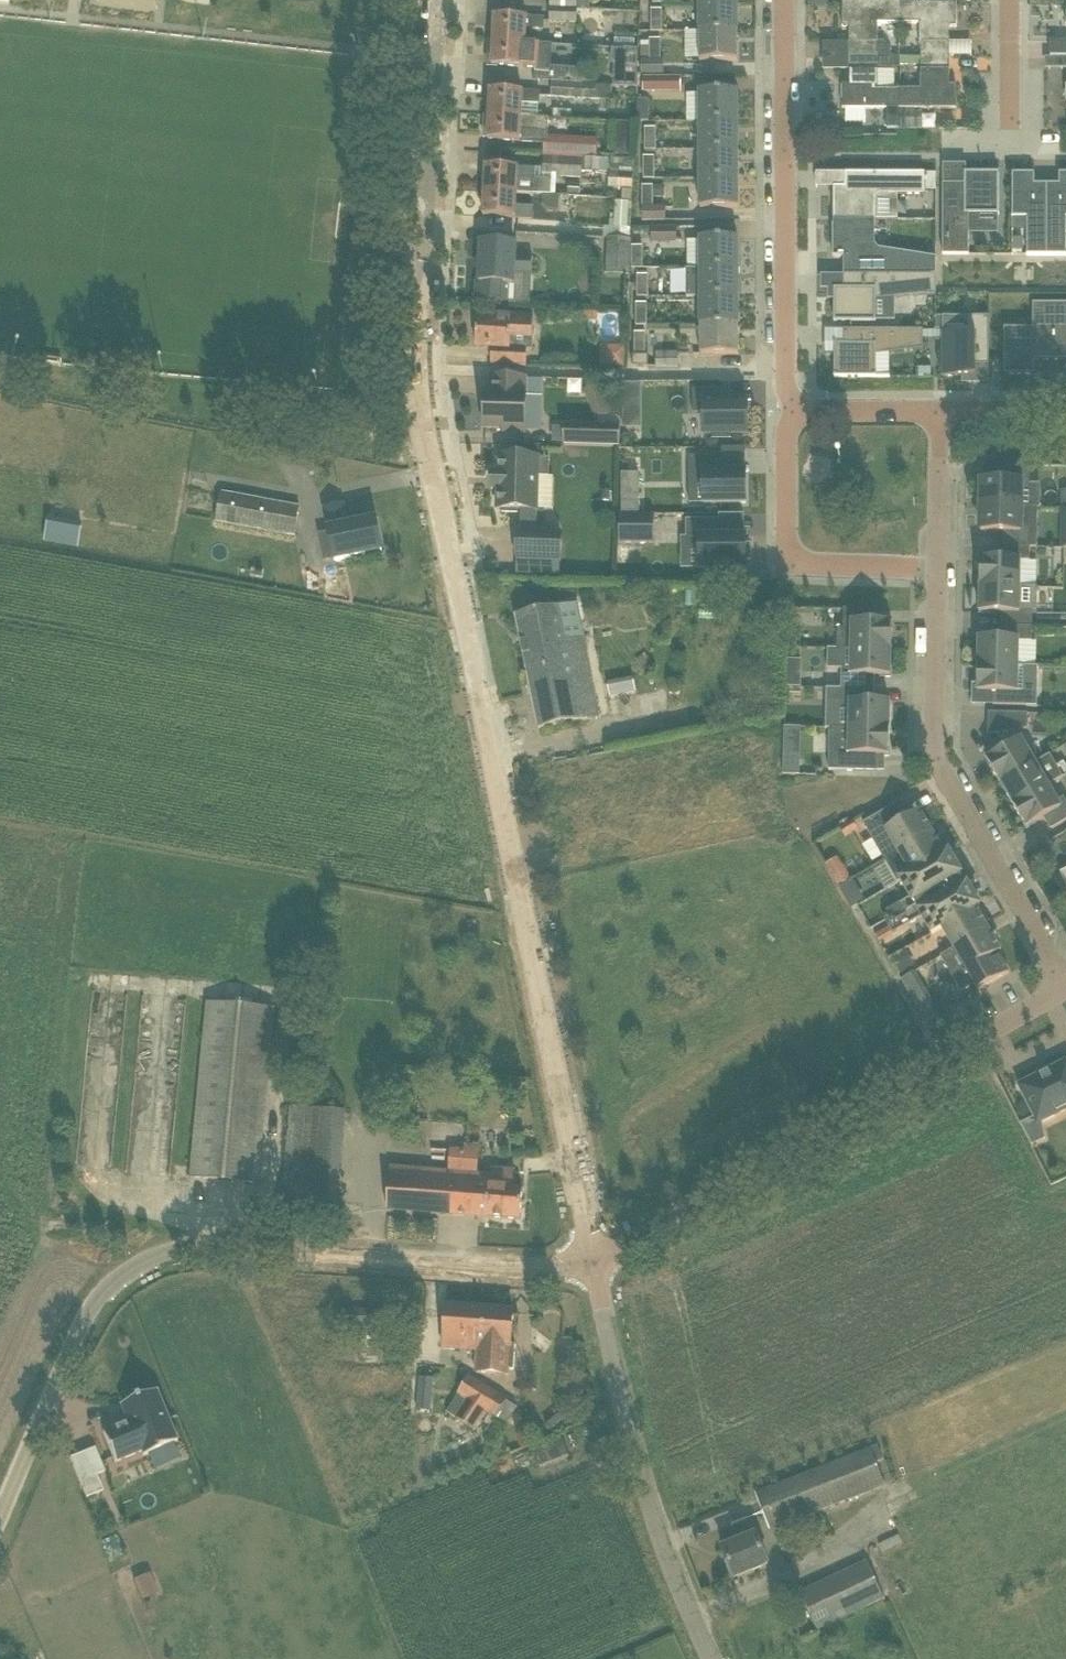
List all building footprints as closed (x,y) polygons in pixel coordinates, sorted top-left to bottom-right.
[(550,8),(578,9),(578,0),(550,0),(550,8)] [(738,32),(738,3),(700,3),(700,32),(738,32)] [(880,23),(900,23),(900,5),(843,6),(843,28),(850,28),(850,57),(892,57),(892,55),(892,50),(885,41),(880,41),(880,23)] [(922,23),(922,56),(950,56),(950,28),(957,28),(957,5),(900,5),(900,23),(922,23)] [(576,24),(578,9),(550,8),(549,23),(576,24)] [(652,10),(652,32),(653,32),(663,32),(663,10),(652,10)] [(496,16),(494,41),(526,43),(526,29),(544,30),(544,19),(496,16)] [(700,32),(700,34),(700,61),(739,61),(738,32),(700,32)] [(662,39),(653,39),(642,40),(642,76),(665,76),(665,60),(662,60),(662,39)] [(551,45),(526,43),(494,41),(494,42),(490,42),(489,55),(493,56),(493,66),(550,69),(551,45)] [(894,71),(894,66),(894,55),(892,55),(892,57),(850,57),(850,85),(842,85),(842,109),(846,109),(846,122),(865,122),(865,109),(887,109),(900,109),(900,89),(880,88),(880,71),(894,71)] [(950,85),(950,56),(922,56),(922,89),(900,89),(900,109),(957,109),(958,85),(950,85)] [(614,85),(636,86),(637,66),(614,65),(614,85)] [(553,82),(583,84),(583,71),(554,69),(553,82)] [(642,78),(642,92),(664,92),(665,78),(642,78)] [(597,85),(583,84),(553,82),(552,97),(596,100),(597,85)] [(539,93),(491,90),(490,115),(536,118),(537,104),(539,104),(539,93)] [(739,121),(739,92),(700,91),(700,120),(739,121)] [(639,122),(650,122),(650,99),(638,99),(639,122)] [(900,129),(900,109),(887,109),(887,118),(887,129),(900,129)] [(582,159),(582,158),(583,139),(548,137),(549,132),(550,118),(539,118),(536,118),(490,115),(490,117),(486,117),(485,128),(489,128),(489,140),(544,143),(543,157),(582,159)] [(739,150),(739,121),(700,120),(700,149),(739,150)] [(646,151),(657,151),(657,128),(645,128),(646,151)] [(739,150),(700,149),(700,179),(739,179),(739,150)] [(582,159),(543,157),(542,177),(581,179),(582,172),(582,159)] [(644,179),(645,179),(656,179),(656,157),(644,157),(644,179)] [(599,173),(600,159),(596,159),(582,158),(582,159),(582,172),(599,173)] [(534,170),(487,166),(485,191),(516,193),(516,194),(534,195),(535,181),(534,181),(534,170)] [(834,187),(834,220),(876,220),(876,195),(914,195),(915,173),(846,173),(846,187),(834,187)] [(943,184),(943,255),(970,255),(970,215),(1000,215),(1000,173),(965,173),(965,184),(943,184)] [(1028,217),(1028,255),(1047,255),(1047,184),(1035,184),(1035,173),(1013,173),(1013,217),(1028,217)] [(1047,255),(1065,255),(1065,173),(1060,173),(1060,184),(1047,184),(1047,255)] [(700,208),(739,208),(739,179),(700,179),(700,208)] [(655,186),(645,186),(643,186),(643,221),(665,221),(665,207),(655,207),(655,186)] [(516,193),(485,191),(484,216),(530,219),(531,207),(515,206),(516,194),(516,193)] [(615,228),(630,228),(631,202),(616,201),(615,228)] [(537,215),(536,233),(570,234),(570,217),(537,215)] [(876,246),(876,220),(834,220),(835,225),(834,225),(834,245),(834,257),(844,257),(844,275),(937,275),(937,258),(880,249),(876,246)] [(675,244),(675,228),(653,228),(653,244),(675,244)] [(630,275),(632,240),(608,239),(606,274),(630,275)] [(700,268),(739,268),(739,239),(700,239),(700,268)] [(1021,240),(1012,240),(1012,252),(1021,252),(1021,240)] [(476,302),(502,304),(503,283),(513,284),(513,274),(531,275),(532,256),(514,255),(515,244),(483,242),(480,283),(477,283),(476,302)] [(632,269),(637,269),(644,269),(644,246),(633,246),(632,269)] [(701,297),(739,297),(739,268),(700,268),(686,268),(686,297),(701,297)] [(937,275),(844,275),(845,289),(835,289),(835,322),(877,322),(877,300),(922,295),(937,295),(937,275)] [(649,276),(637,276),(637,298),(648,298),(648,296),(657,296),(657,278),(649,278),(649,276)] [(739,297),(701,297),(701,326),(739,326),(739,297)] [(1005,329),(1005,375),(1035,375),(1035,361),(1065,361),(1065,304),(1034,304),(1034,329),(1005,329)] [(647,305),(635,305),(636,327),(647,327),(647,305)] [(527,366),(527,358),(528,350),(532,350),(534,317),(497,316),(497,319),(478,319),(477,347),(493,348),(492,365),(527,366)] [(990,317),(973,317),(972,333),(944,333),(943,377),(976,377),(976,366),(990,366),(990,317)] [(739,326),(701,326),(701,355),(740,355),(739,326)] [(835,344),(835,377),(877,377),(877,355),(924,349),(924,330),(845,330),(845,344),(835,344)] [(634,334),(634,356),(645,356),(645,334),(634,334)] [(599,366),(624,365),(623,345),(598,346),(599,366)] [(656,353),(656,367),(679,367),(679,353),(656,353)] [(633,367),(649,367),(649,356),(645,356),(634,356),(633,356),(633,367)] [(931,368),(919,367),(919,377),(931,377),(931,368)] [(526,396),(526,377),(491,377),(491,395),(490,395),(489,404),(485,404),(484,428),(504,428),(504,432),(526,432),(527,396),(526,396)] [(603,383),(585,389),(596,419),(614,413),(603,383)] [(623,384),(623,405),(642,405),(642,384),(623,384)] [(725,390),(694,390),(694,414),(704,414),(704,434),(713,434),(714,439),(732,439),(732,434),(748,434),(748,406),(725,406),(725,390)] [(620,446),(621,426),(565,425),(565,445),(620,446)] [(492,488),(498,488),(498,509),(502,509),(502,513),(518,513),(518,510),(537,510),(538,476),(549,477),(550,458),(539,458),(539,457),(499,456),(499,474),(492,473),(492,488)] [(747,504),(746,473),(726,473),(726,457),(692,457),(692,481),(705,481),(705,504),(747,504)] [(1031,485),(1031,466),(1007,465),(1006,482),(983,482),(982,504),(981,504),(981,507),(1022,508),(1022,493),(1031,485)] [(300,507),(287,505),(289,491),(282,490),(280,503),(221,493),(215,523),(294,538),(300,507)] [(640,514),(640,493),(623,494),(623,514),(640,514)] [(336,562),(357,557),(383,552),(376,520),(347,527),(343,507),(325,510),(329,531),(336,562)] [(1022,522),(1022,508),(981,507),(981,509),(982,509),(982,532),(1005,532),(1005,547),(1029,548),(1030,530),(1022,522)] [(655,515),(620,516),(620,544),(655,543),(655,515)] [(701,570),(747,570),(747,562),(751,562),(751,545),(747,545),(747,537),(721,537),(721,521),(687,521),(687,548),(701,548),(701,570)] [(517,558),(561,559),(562,533),(518,532),(517,558)] [(1021,587),(1021,561),(1030,562),(1031,548),(1029,548),(1005,547),(1004,547),(1003,560),(981,560),(980,586),(1021,587)] [(1020,612),(1021,587),(980,586),(980,587),(981,587),(980,613),(1002,613),(1002,627),(1004,627),(1033,628),(1033,613),(1020,612)] [(516,617),(530,687),(539,729),(601,716),(578,604),(542,611),(516,617)] [(893,624),(871,623),(871,610),(845,609),(844,629),(838,629),(838,650),(852,650),(892,650),(893,624)] [(1019,667),(1019,640),(1002,640),(980,639),(979,665),(979,666),(1019,667)] [(892,651),(892,650),(852,650),(852,667),(843,667),(842,689),(873,689),(873,676),(891,677),(892,651)] [(1019,684),(1019,667),(979,666),(978,692),(1001,693),(1001,706),(1027,706),(1028,684),(1019,684)] [(890,703),(873,703),(873,689),(842,689),(830,689),(829,702),(842,702),(842,710),(851,711),(850,729),(890,729),(890,703)] [(989,713),(988,735),(1028,729),(1028,713),(989,713)] [(878,756),(890,756),(890,729),(850,729),(830,728),(829,770),(878,772),(878,756)] [(1000,783),(1035,763),(1022,741),(987,761),(1000,783)] [(784,758),(784,775),(797,775),(797,759),(784,758)] [(1014,806),(1048,786),(1035,763),(1000,783),(1001,785),(1002,784),(1013,804),(1013,805),(1014,806)] [(1065,797),(1058,801),(1048,786),(1014,806),(1027,828),(1046,817),(1053,829),(1065,821),(1065,799),(1065,797)] [(864,824),(885,861),(936,831),(931,822),(927,824),(920,811),(907,819),(898,804),(882,813),(883,815),(880,817),(878,815),(864,824)] [(898,883),(901,881),(946,855),(945,854),(939,843),(942,841),(936,831),(885,861),(898,883)] [(1055,835),(1061,850),(1065,848),(1065,831),(1055,835)] [(976,908),(977,908),(980,906),(968,884),(973,881),(967,871),(962,874),(949,852),(945,854),(946,855),(901,881),(911,897),(887,911),(898,931),(922,917),(932,934),(942,928),(976,908)] [(942,928),(954,949),(992,927),(987,918),(983,920),(977,908),(976,908),(942,928)] [(998,937),(992,927),(954,949),(941,956),(962,992),(975,985),(979,991),(1009,973),(998,954),(1002,952),(994,939),(998,937)] [(942,1013),(930,993),(916,1002),(927,1022),(942,1013)] [(275,1010),(209,1004),(208,1004),(192,1178),(258,1185),(275,1010)] [(1039,1124),(1065,1110),(1065,1063),(1020,1086),(1039,1124)] [(514,1188),(515,1173),(493,1171),(493,1176),(391,1168),(387,1210),(521,1220),(524,1189),(514,1188)] [(444,1347),(479,1350),(481,1327),(486,1327),(487,1309),(446,1306),(444,1347)] [(514,1311),(487,1309),(486,1327),(481,1327),(479,1350),(477,1374),(511,1376),(511,1370),(515,1370),(517,1345),(512,1344),(514,1311)] [(469,1377),(457,1396),(465,1401),(454,1419),(476,1432),(487,1415),(495,1420),(507,1401),(469,1377)] [(431,1414),(433,1392),(433,1380),(418,1379),(416,1413),(431,1414)] [(179,1441),(158,1390),(122,1405),(129,1421),(103,1432),(115,1462),(141,1452),(143,1456),(179,1441)] [(769,1529),(885,1484),(877,1462),(884,1460),(879,1446),(756,1494),(769,1529)] [(96,1474),(79,1481),(86,1498),(103,1491),(96,1474)] [(747,1519),(732,1525),(739,1542),(723,1549),(735,1578),(768,1564),(756,1535),(754,1535),(747,1519)] [(884,1599),(878,1587),(867,1562),(801,1593),(818,1629),(884,1599)]
